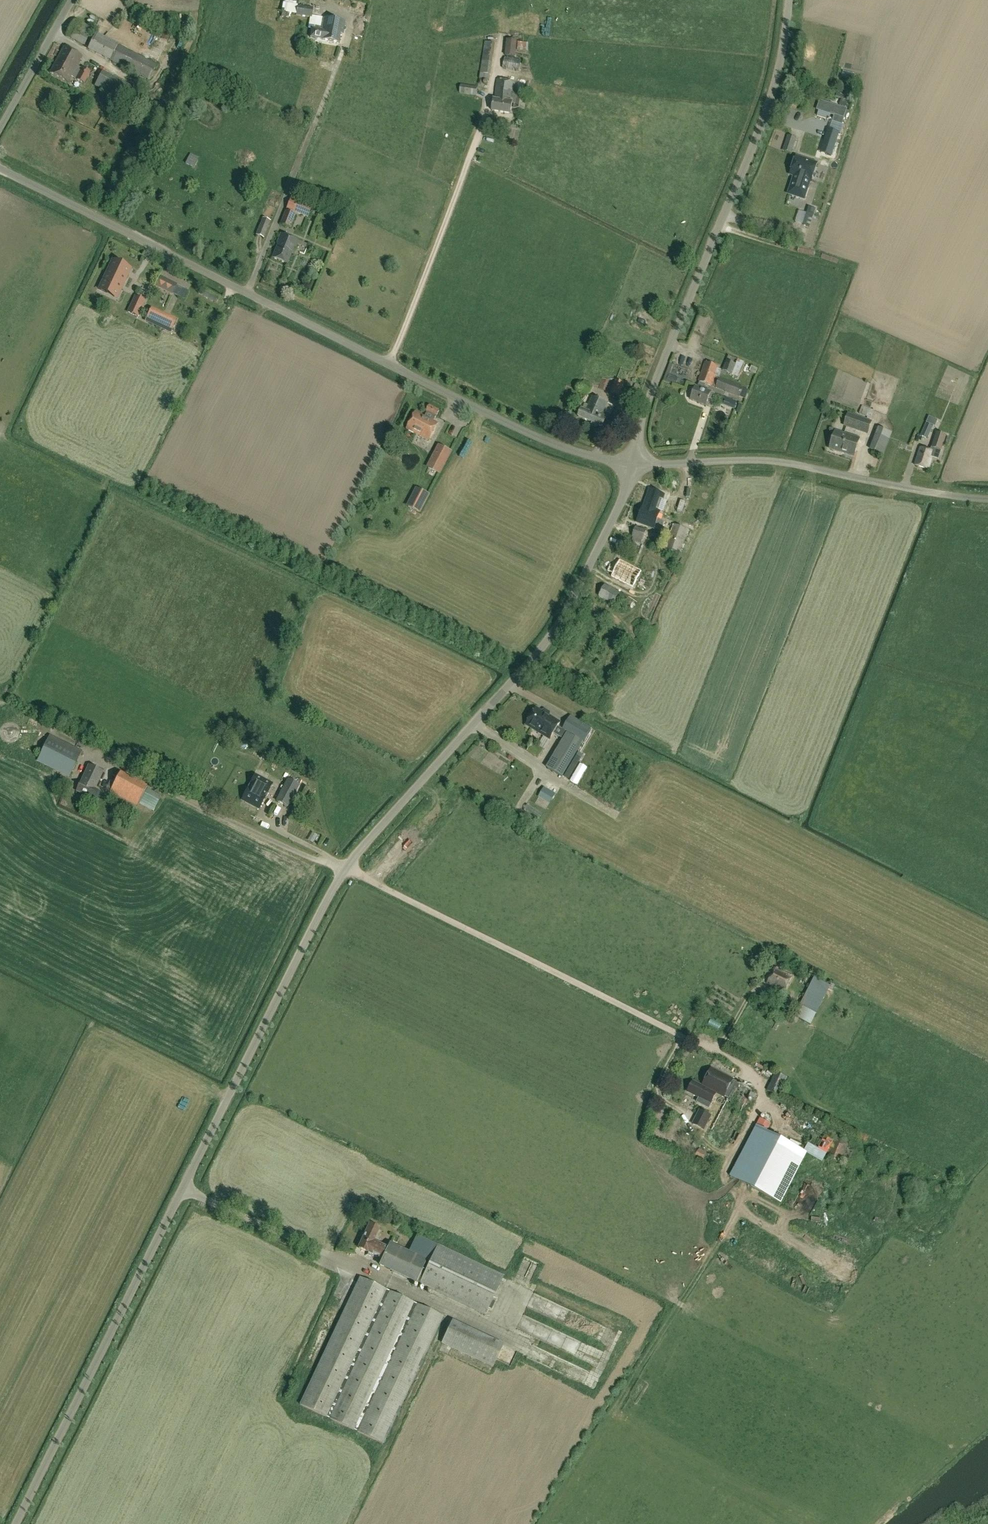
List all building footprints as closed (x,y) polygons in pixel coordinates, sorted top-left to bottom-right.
[(311,18),(312,9),(297,6),(296,15),(311,18)] [(324,19),(322,31),(313,29),(311,38),(339,43),(340,35),(342,36),(345,23),(324,19)] [(75,20),(66,37),(84,47),(94,30),(75,20)] [(156,65),(117,46),(95,35),(88,49),(110,61),(149,81),(156,65)] [(506,39),(504,56),(515,57),(516,40),(506,39)] [(489,81),(495,43),(485,42),(479,79),(489,81)] [(84,84),(90,73),(82,69),(77,66),(82,57),(64,47),(49,73),(68,83),(71,77),(84,84)] [(503,69),(519,72),(521,60),(505,58),(503,69)] [(138,91),(102,71),(94,86),(130,105),(138,91)] [(492,112),(511,115),(512,108),(524,110),(526,97),(512,95),(514,83),(498,80),(495,100),(494,100),(492,112)] [(459,93),(476,96),(477,87),(461,84),(459,93)] [(833,103),(845,107),(847,101),(849,101),(851,97),(837,93),(833,103)] [(820,101),(818,110),(819,110),(828,113),(835,116),(833,121),(842,124),(846,110),(820,101)] [(839,134),(827,130),(822,146),(833,150),(839,134)] [(783,151),(791,155),(796,139),(789,136),(783,151)] [(188,151),(184,160),(191,163),(195,155),(188,151)] [(794,176),(788,194),(804,199),(810,181),(811,182),(817,164),(796,157),(790,175),(794,176)] [(752,181),(759,190),(765,185),(758,177),(752,181)] [(739,199),(743,206),(753,200),(749,193),(739,199)] [(286,209),(307,218),(312,206),(290,198),(286,209)] [(285,210),(280,224),(290,228),(296,214),(285,210)] [(807,213),(803,224),(810,227),(814,216),(807,213)] [(262,218),(255,235),(263,238),(270,221),(262,218)] [(272,259),(287,265),(292,254),(293,254),(298,242),(280,235),(276,244),(277,245),(272,259)] [(163,254),(151,249),(146,260),(158,265),(163,254)] [(835,257),(834,262),(850,265),(851,261),(835,257)] [(124,284),(131,269),(113,260),(99,290),(108,294),(110,289),(118,292),(122,283),(124,284)] [(177,285),(160,276),(154,287),(171,296),(177,285)] [(207,300),(212,297),(207,290),(202,293),(207,300)] [(134,296),(126,313),(138,318),(146,301),(134,296)] [(144,322),(170,333),(177,320),(150,308),(144,322)] [(637,310),(635,317),(641,319),(643,312),(637,310)] [(744,362),(728,355),(722,370),(737,377),(744,362)] [(699,386),(705,389),(706,385),(713,387),(720,369),(706,364),(699,382),(701,382),(699,386)] [(600,375),(596,385),(606,389),(609,379),(600,375)] [(669,375),(666,382),(675,385),(678,378),(669,375)] [(720,379),(717,388),(740,398),(744,388),(720,379)] [(579,391),(588,395),(590,389),(591,390),(593,384),(583,380),(579,391)] [(619,397),(625,383),(615,380),(610,393),(619,397)] [(709,390),(705,389),(699,386),(698,388),(696,387),(691,401),(706,407),(709,399),(712,400),(715,394),(711,392),(710,393),(708,392),(709,390)] [(642,393),(633,389),(629,398),(638,402),(642,393)] [(608,404),(592,397),(589,406),(585,404),(583,410),(582,410),(578,418),(592,424),(591,426),(596,428),(597,426),(603,428),(606,422),(608,423),(611,416),(604,413),(608,404)] [(737,402),(732,400),(729,407),(734,409),(737,402)] [(430,406),(427,412),(424,417),(415,412),(406,430),(429,442),(438,424),(429,419),(431,415),(436,417),(439,411),(430,406)] [(859,414),(870,418),(869,420),(876,422),(879,413),(873,410),(861,406),(859,414)] [(951,418),(953,412),(943,410),(942,416),(951,418)] [(843,426),(867,435),(872,422),(848,413),(843,426)] [(929,416),(926,423),(933,426),(936,419),(929,416)] [(928,439),(933,426),(926,423),(920,436),(928,439)] [(878,427),(869,449),(883,455),(892,433),(878,427)] [(854,458),(860,440),(837,432),(830,449),(854,458)] [(938,433),(933,448),(942,452),(947,436),(938,433)] [(439,445),(427,468),(440,475),(452,452),(439,445)] [(921,449),(915,466),(929,470),(934,454),(921,449)] [(417,488),(407,507),(419,513),(429,495),(417,488)] [(650,489),(644,506),(658,512),(664,495),(665,494),(650,489)] [(660,514),(643,508),(638,524),(655,530),(655,529),(661,531),(665,522),(658,519),(660,514)] [(679,555),(688,530),(674,525),(665,550),(679,555)] [(637,528),(633,538),(643,542),(647,532),(637,528)] [(608,571),(613,574),(611,577),(633,588),(641,571),(620,560),(618,563),(613,560),(608,571)] [(630,599),(604,585),(598,596),(614,605),(616,601),(630,608),(633,602),(629,600),(630,599)] [(562,730),(563,729),(558,726),(560,723),(537,709),(526,726),(549,740),(554,733),(562,738),(565,732),(562,730)] [(563,778),(584,743),(582,742),(591,728),(571,716),(562,730),(568,734),(547,768),(563,778)] [(82,751),(50,735),(36,761),(69,777),(82,751)] [(527,751),(538,758),(544,749),(533,742),(527,751)] [(565,777),(569,779),(583,756),(579,753),(565,777)] [(94,789),(102,772),(89,766),(76,791),(91,798),(95,790),(94,789)] [(110,781),(114,783),(119,774),(114,772),(110,781)] [(109,792),(137,806),(138,804),(153,811),(161,796),(146,788),(147,787),(119,773),(119,774),(114,783),(109,792)] [(255,776),(248,789),(242,800),(258,809),(265,798),(267,793),(272,785),(255,776)] [(73,783),(60,777),(56,787),(69,793),(73,783)] [(287,778),(275,801),(288,808),(299,786),(297,785),(299,781),(291,777),(290,780),(287,778)] [(556,794),(544,788),(538,798),(550,804),(556,794)] [(524,803),(521,811),(536,818),(540,810),(524,803)] [(777,963),(785,968),(788,962),(780,958),(777,963)] [(776,969),(769,985),(784,993),(792,977),(776,969)] [(811,1025),(830,985),(814,977),(794,1017),(811,1025)] [(755,1068),(753,1072),(762,1076),(764,1071),(755,1068)] [(712,1071),(704,1087),(703,1088),(693,1083),(688,1093),(696,1097),(692,1105),(701,1109),(703,1106),(701,1105),(703,1100),(705,1101),(706,1098),(712,1101),(716,1092),(722,1095),(728,1098),(711,1130),(727,1138),(752,1090),(730,1080),(712,1071)] [(780,1093),(787,1077),(775,1072),(767,1091),(781,1098),(782,1094),(780,1093)] [(705,1130),(712,1115),(700,1109),(692,1124),(705,1130)] [(780,1203),(807,1153),(766,1132),(770,1124),(760,1119),(730,1176),(780,1203)] [(825,1152),(831,1139),(815,1131),(808,1144),(825,1152)] [(839,1165),(847,1145),(835,1139),(826,1160),(839,1165)] [(697,1147),(693,1155),(711,1163),(715,1154),(697,1147)] [(874,1163),(882,1166),(885,1158),(877,1155),(874,1163)] [(702,1174),(711,1179),(714,1173),(705,1168),(702,1174)] [(815,1184),(810,1190),(815,1195),(820,1189),(815,1184)] [(410,1236),(415,1227),(402,1219),(396,1228),(410,1236)] [(389,1243),(387,1248),(374,1242),(380,1229),(369,1224),(358,1249),(382,1259),(379,1265),(485,1316),(503,1278),(437,1246),(430,1261),(389,1243)] [(337,1266),(336,1271),(349,1274),(350,1270),(337,1266)] [(382,1445),(442,1318),(359,1278),(298,1405),(382,1445)] [(516,1314),(511,1326),(573,1353),(579,1341),(516,1314)] [(451,1322),(441,1344),(492,1368),(502,1346),(451,1322)]
